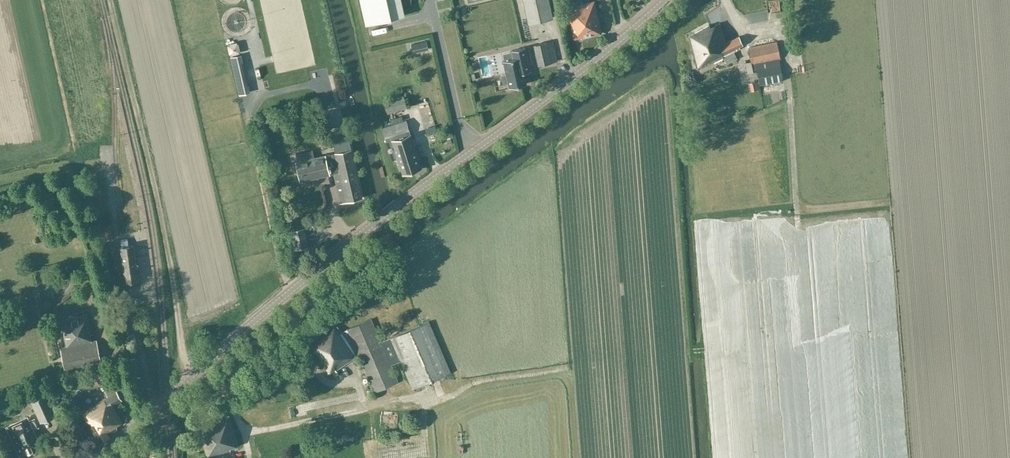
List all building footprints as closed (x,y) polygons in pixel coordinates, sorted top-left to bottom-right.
[(366,24),(404,15),(403,13),(411,11),(411,0),(361,0),(366,24)] [(528,21),(552,16),(549,0),(523,0),(528,21)] [(772,0),(761,0),(763,9),(774,7),(772,0)] [(581,36),(582,37),(602,33),(594,1),(567,7),(574,38),(581,36)] [(746,20),(762,19),(761,9),(744,9),(744,15),(746,15),(746,20)] [(707,25),(689,35),(698,69),(723,57),(726,64),(737,58),(734,51),(737,50),(736,48),(743,44),(739,36),(726,42),(718,23),(708,28),(707,25)] [(223,53),(233,50),(230,39),(220,41),(223,53)] [(542,40),(543,43),(534,45),(539,65),(551,62),(557,60),(553,41),(547,42),(546,42),(545,40),(542,40)] [(748,73),(753,72),(753,70),(757,69),(757,71),(760,85),(783,80),(780,64),(780,65),(778,59),(781,58),(777,42),(748,48),(751,62),(745,63),(748,73)] [(506,74),(502,75),(504,84),(508,83),(509,87),(526,84),(524,72),(525,72),(525,71),(529,70),(529,71),(531,71),(525,47),(512,50),(514,58),(503,60),(506,74)] [(249,92),(248,85),(245,86),(239,62),(242,62),(241,55),(231,57),(240,94),(249,92)] [(384,102),(387,113),(407,107),(404,96),(384,102)] [(407,119),(382,128),(386,142),(392,140),(403,174),(422,168),(407,119)] [(325,155),(295,162),(300,181),(339,172),(346,202),(362,198),(351,149),(347,129),(330,133),(335,153),(326,156),(325,155)] [(111,238),(110,224),(101,225),(103,239),(111,238)] [(289,231),(294,250),(308,247),(303,228),(289,231)] [(128,239),(121,240),(122,247),(122,253),(125,275),(125,274),(126,281),(127,281),(127,286),(136,285),(135,280),(138,279),(137,273),(138,273),(135,251),(134,245),(129,246),(128,242),(128,239)] [(60,348),(66,372),(102,364),(97,340),(92,341),(90,334),(92,334),(88,314),(61,320),(67,346),(60,348)] [(336,369),(358,355),(374,392),(398,382),(391,365),(400,361),(412,389),(450,373),(428,321),(390,337),(381,342),(371,319),(341,332),(337,324),(309,343),(328,372),(335,368),(336,369)] [(101,384),(108,396),(82,412),(101,443),(111,436),(110,433),(117,429),(117,426),(123,421),(114,405),(122,400),(114,387),(110,388),(106,381),(101,384)] [(47,393),(31,400),(40,422),(56,415),(47,393)] [(322,399),(307,400),(307,411),(323,410),(322,399)] [(21,400),(14,402),(17,412),(25,409),(21,400)] [(231,450),(230,447),(238,445),(229,415),(198,425),(208,457),(231,450)] [(7,427),(20,455),(28,451),(29,451),(33,449),(41,445),(33,428),(38,426),(35,419),(30,421),(28,417),(7,427)]
